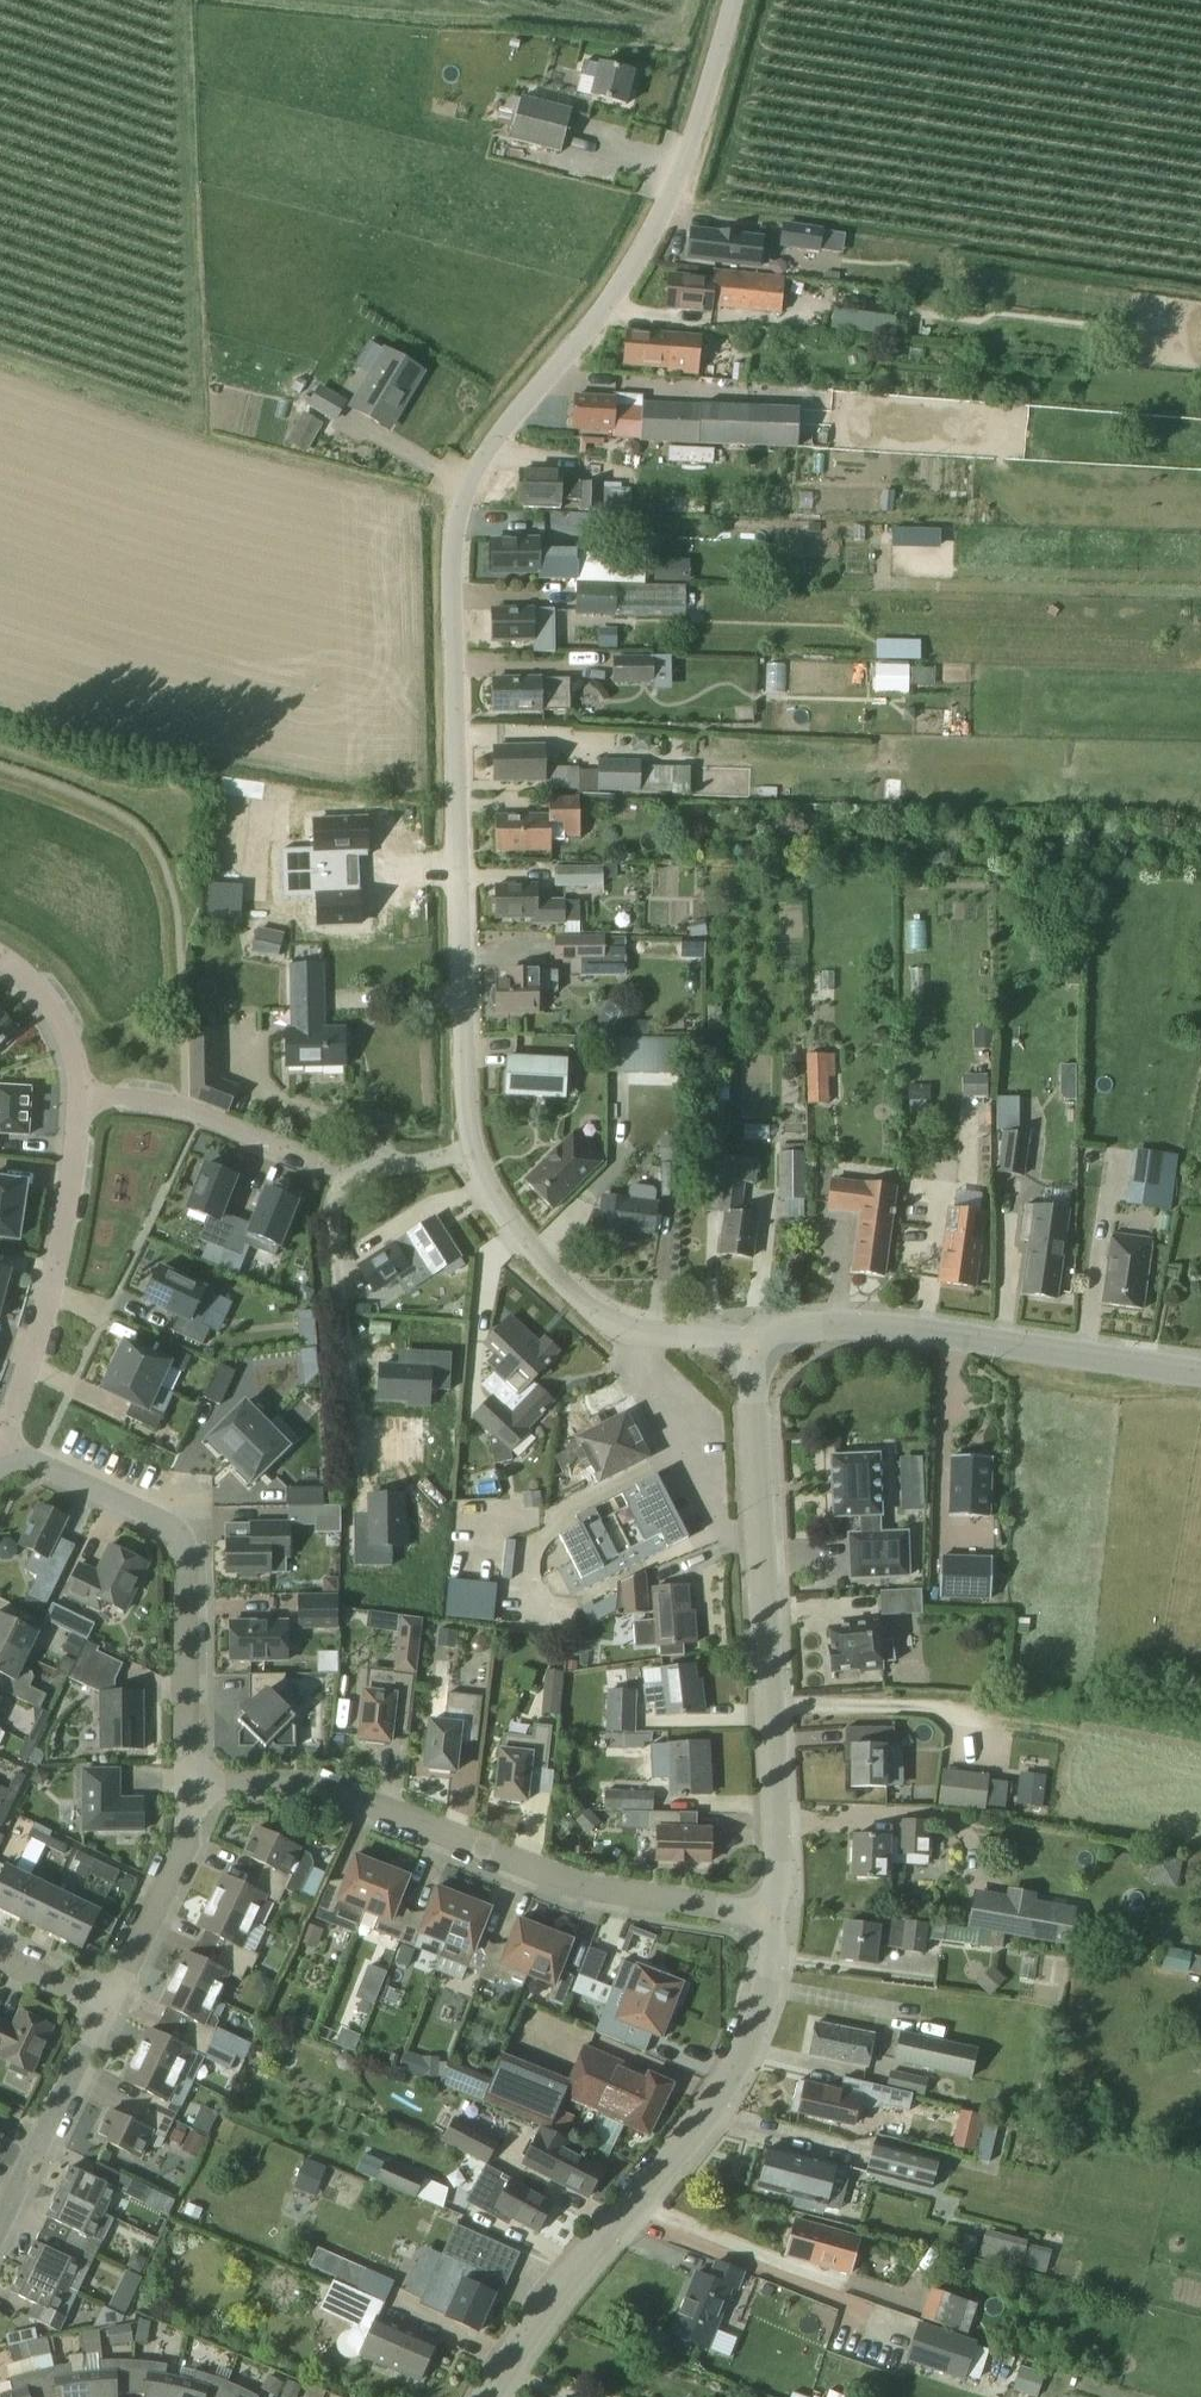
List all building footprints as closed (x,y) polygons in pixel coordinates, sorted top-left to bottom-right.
[(600,65),(585,61),(581,76),(596,79),(592,96),(626,105),(635,72),(600,64),(600,65)] [(500,93),(498,103),(504,104),(499,123),(514,127),(522,99),(500,93)] [(573,110),(522,96),(522,99),(514,127),(511,140),(562,153),(573,110)] [(785,224),(781,246),(821,253),(821,250),(842,253),(846,235),(824,231),(824,230),(825,230),(785,223),(785,224)] [(721,234),(692,230),(689,258),(760,267),(763,239),(738,236),(739,235),(721,233),(721,234)] [(785,276),(716,269),(715,280),(670,275),(667,307),(712,312),(712,307),(782,314),(785,276)] [(841,308),(838,327),(893,335),(896,316),(841,308)] [(702,338),(628,332),(625,364),(669,368),(668,371),(699,374),(702,338)] [(386,352),(376,346),(367,361),(378,367),(353,408),(388,429),(399,410),(396,408),(419,370),(387,351),(386,352)] [(734,362),(732,380),(745,381),(746,364),(734,362)] [(301,393),(307,382),(298,377),(292,388),(301,393)] [(349,402),(320,385),(308,406),(337,423),(349,402)] [(616,399),(575,396),(573,429),(614,431),(614,435),(643,437),(643,440),(794,447),(796,410),(644,402),(643,407),(616,405),(616,399)] [(325,424),(304,412),(287,442),(307,454),(325,424)] [(713,464),(714,449),(669,447),(668,462),(713,464)] [(583,512),(583,513),(599,513),(599,512),(631,512),(632,488),(603,488),(603,483),(581,482),(581,480),(562,480),(562,473),(521,471),(520,503),(561,504),(561,501),(579,501),(578,511),(583,512)] [(583,528),(583,514),(570,514),(570,528),(583,528)] [(892,528),(892,548),(924,549),(925,529),(892,528)] [(540,540),(492,541),(493,573),(541,572),(541,580),(577,581),(577,553),(578,545),(540,544),(540,540)] [(661,581),(695,582),(696,560),(662,559),(661,581)] [(618,584),(577,583),(576,616),(618,616),(618,585),(618,584)] [(618,585),(618,616),(685,617),(685,586),(618,585)] [(534,641),(534,652),(556,652),(556,636),(564,635),(563,609),(494,610),(494,641),(534,641)] [(598,631),(598,649),(616,649),(616,631),(598,631)] [(877,645),(877,659),(892,660),(892,645),(877,645)] [(906,646),(906,660),(921,660),(921,646),(906,646)] [(655,683),(655,656),(614,657),(614,684),(655,683)] [(877,666),(877,687),(908,688),(908,685),(934,685),(934,669),(908,668),(908,662),(892,661),(884,661),(884,666),(877,666)] [(763,691),(789,690),(788,662),(762,663),(763,691)] [(570,679),(495,680),(495,711),(570,711),(570,679)] [(544,747),(495,748),(496,781),(545,780),(544,789),(579,789),(581,789),(581,770),(581,767),(544,767),(544,747)] [(641,760),(598,759),(599,770),(599,793),(641,793),(641,791),(641,766),(641,761),(641,760)] [(581,837),(580,797),(551,798),(551,817),(495,818),(496,851),(552,850),(552,841),(566,841),(566,838),(581,837)] [(315,849),(281,850),(282,875),(348,872),(348,858),(368,857),(367,819),(314,821),(315,849)] [(556,867),(556,887),(605,887),(605,880),(605,867),(556,867)] [(348,872),(282,875),(283,900),(318,898),(319,926),(362,924),(360,886),(349,887),(348,872)] [(212,884),(210,884),(210,893),(208,917),(232,919),(234,885),(212,884)] [(537,901),(536,886),(497,886),(497,918),(536,917),(536,923),(581,923),(581,901),(537,901)] [(285,935),(260,930),(255,948),(280,954),(285,935)] [(605,938),(605,936),(555,936),(555,962),(581,961),(581,976),(627,976),(627,938),(605,938)] [(292,965),(293,1030),(286,1030),(287,1067),(346,1066),(345,1029),(324,1029),(323,965),(292,965)] [(558,992),(558,971),(508,971),(508,980),(497,980),(498,986),(494,986),(492,992),(491,997),(491,1002),(493,1007),(498,1007),(498,1013),(538,1012),(538,992),(558,992)] [(6,1044),(9,1047),(20,1035),(17,1033),(19,1030),(0,1012),(0,1050),(6,1044)] [(651,1034),(651,1020),(634,1020),(634,1035),(651,1035),(651,1034)] [(887,1045),(887,1031),(873,1031),(873,1045),(887,1045)] [(671,1039),(609,1037),(608,1073),(671,1075),(671,1039)] [(812,1050),(812,1100),(840,1101),(841,1051),(812,1050)] [(567,1059),(510,1056),(507,1096),(565,1099),(567,1059)] [(1067,1098),(1084,1097),(1083,1061),(1066,1062),(1067,1098)] [(218,1069),(191,1071),(192,1098),(228,1112),(238,1087),(218,1079),(218,1069)] [(967,1077),(967,1097),(988,1097),(988,1077),(967,1077)] [(930,1086),(909,1086),(909,1100),(928,1100),(930,1100),(930,1086)] [(0,1088),(0,1135),(29,1137),(32,1089),(0,1088)] [(604,1160),(576,1131),(526,1180),(555,1209),(604,1160)] [(1031,1135),(1004,1131),(998,1173),(1025,1177),(1031,1135)] [(660,1137),(661,1163),(679,1163),(679,1137),(660,1137)] [(805,1152),(805,1145),(782,1145),(782,1153),(780,1153),(780,1200),(807,1200),(807,1152),(805,1152)] [(760,1159),(725,1154),(724,1162),(714,1160),(710,1186),(709,1186),(706,1210),(726,1212),(721,1254),(752,1258),(757,1216),(742,1214),(746,1183),(757,1185),(760,1159)] [(680,1197),(680,1164),(662,1164),(662,1197),(680,1197)] [(200,1240),(225,1250),(238,1219),(223,1213),(237,1178),(206,1165),(204,1169),(201,1168),(195,1184),(198,1186),(188,1210),(208,1218),(200,1240)] [(1178,1176),(1131,1170),(1127,1204),(1173,1210),(1178,1176)] [(897,1188),(832,1180),(827,1210),(861,1215),(853,1271),(885,1276),(897,1188)] [(18,1240),(21,1220),(24,1220),(26,1207),(23,1206),(26,1186),(0,1182),(0,1237),(18,1240)] [(654,1187),(634,1185),(630,1188),(628,1200),(605,1197),(599,1237),(623,1240),(625,1229),(654,1232),(657,1204),(656,1204),(657,1192),(654,1187)] [(238,1219),(225,1250),(241,1257),(246,1245),(275,1257),(298,1202),(285,1197),(286,1194),(271,1188),(270,1191),(267,1189),(253,1225),(238,1219)] [(1021,1241),(1031,1242),(1024,1293),(1057,1298),(1069,1212),(1026,1206),(1021,1241)] [(984,1213),(951,1209),(941,1283),(974,1287),(984,1213)] [(394,1242),(357,1265),(376,1294),(413,1271),(406,1260),(419,1252),(433,1275),(445,1268),(449,1274),(463,1265),(459,1259),(461,1258),(435,1217),(395,1243),(394,1242)] [(1153,1239),(1112,1234),(1103,1304),(1144,1309),(1153,1239)] [(153,1276),(147,1289),(150,1290),(145,1300),(180,1316),(173,1331),(203,1345),(211,1329),(201,1325),(216,1294),(160,1268),(156,1277),(153,1276)] [(4,1296),(5,1295),(8,1296),(11,1284),(8,1283),(11,1273),(0,1270),(0,1295),(4,1296)] [(314,1291),(313,1291),(306,1288),(300,1291),(297,1299),(309,1304),(313,1295),(314,1291)] [(315,1313),(298,1314),(300,1336),(316,1335),(315,1313)] [(482,1386),(493,1397),(505,1408),(518,1394),(519,1393),(519,1394),(531,1381),(532,1381),(560,1352),(545,1338),(540,1344),(511,1317),(489,1339),(483,1344),(494,1356),(487,1362),(496,1370),(482,1386)] [(114,1365),(161,1387),(170,1365),(185,1372),(192,1357),(161,1343),(156,1355),(126,1341),(114,1365)] [(317,1349),(301,1351),(304,1386),(307,1386),(319,1374),(317,1349)] [(380,1363),(379,1401),(410,1402),(409,1406),(433,1407),(434,1389),(453,1390),(455,1353),(402,1350),(401,1364),(380,1363)] [(161,1387),(114,1365),(103,1390),(133,1403),(127,1416),(158,1431),(165,1416),(150,1409),(161,1387)] [(221,1365),(213,1383),(205,1399),(221,1406),(237,1373),(221,1365)] [(513,1417),(494,1435),(490,1439),(495,1464),(513,1460),(511,1451),(530,1432),(528,1429),(554,1402),(532,1381),(531,1381),(519,1394),(518,1394),(505,1408),(504,1408),(513,1417)] [(474,1417),(494,1435),(513,1417),(504,1408),(505,1408),(493,1397),(474,1417)] [(231,1462),(268,1425),(246,1403),(209,1440),(211,1442),(209,1445),(220,1456),(223,1453),(231,1462)] [(609,1423),(604,1414),(593,1420),(598,1429),(566,1445),(569,1450),(556,1457),(564,1473),(577,1466),(580,1472),(592,1466),(600,1482),(648,1458),(626,1415),(609,1423)] [(300,1437),(278,1415),(268,1425),(231,1462),(240,1471),(237,1473),(248,1484),(251,1482),(253,1484),(300,1437)] [(851,1536),(853,1576),(852,1576),(852,1578),(854,1578),(854,1577),(903,1576),(903,1577),(906,1577),(905,1575),(904,1535),(906,1535),(906,1533),(881,1533),(880,1515),(882,1515),(882,1513),(881,1513),(880,1456),(880,1454),(878,1454),(878,1455),(835,1457),(835,1456),(833,1456),(833,1458),(834,1458),(836,1515),(835,1515),(836,1517),(838,1517),(838,1516),(863,1515),(864,1534),(853,1534),(851,1534),(851,1536)] [(954,1456),(951,1516),(991,1518),(994,1458),(954,1456)] [(689,1538),(657,1476),(576,1517),(581,1526),(560,1537),(587,1590),(689,1538)] [(923,1507),(922,1482),(902,1483),(903,1507),(923,1507)] [(323,1488),(304,1489),(287,1489),(287,1506),(300,1506),(313,1506),(324,1506),(323,1488)] [(541,1508),(540,1492),(524,1493),(525,1510),(541,1508)] [(47,1510),(41,1507),(38,1513),(35,1512),(32,1512),(28,1521),(28,1523),(32,1525),(22,1547),(34,1552),(25,1570),(38,1576),(23,1607),(41,1615),(47,1604),(48,1604),(64,1570),(48,1562),(68,1520),(62,1517),(62,1514),(50,1508),(47,1510)] [(342,1532),(341,1515),(316,1515),(316,1533),(342,1532)] [(355,1545),(355,1597),(393,1597),(392,1578),(410,1578),(410,1554),(406,1554),(406,1523),(368,1523),(368,1544),(355,1545)] [(290,1558),(290,1524),(252,1524),(252,1541),(228,1541),(228,1574),(242,1574),(242,1579),(258,1579),(258,1574),(271,1574),(271,1558),(290,1558)] [(515,1551),(516,1541),(507,1540),(506,1550),(515,1551)] [(149,1565),(112,1547),(98,1574),(81,1566),(67,1594),(93,1607),(97,1598),(126,1612),(149,1565)] [(506,1550),(505,1559),(514,1560),(515,1551),(506,1550)] [(994,1558),(943,1556),(942,1596),(993,1598),(994,1558)] [(514,1560),(505,1559),(504,1568),(513,1569),(514,1560)] [(503,1578),(512,1579),(513,1569),(504,1568),(503,1578)] [(650,1613),(647,1573),(621,1582),(616,1611),(624,1613),(624,1615),(650,1613)] [(325,1578),(325,1592),(339,1592),(339,1578),(325,1578)] [(493,1620),(497,1583),(450,1578),(446,1616),(493,1620)] [(688,1586),(653,1589),(656,1620),(634,1621),(636,1648),(659,1646),(660,1657),(685,1655),(684,1644),(697,1643),(695,1621),(691,1622),(688,1586)] [(923,1614),(922,1589),(918,1589),(881,1591),(882,1615),(923,1614)] [(339,1594),(298,1594),(298,1629),(339,1629),(339,1594)] [(592,1603),(583,1608),(592,1625),(601,1620),(594,1607),(592,1603)] [(54,1606),(46,1621),(61,1628),(66,1620),(69,1613),(54,1606)] [(29,1658),(40,1634),(0,1615),(0,1644),(29,1658)] [(423,1617),(400,1615),(399,1631),(402,1631),(398,1670),(371,1667),(362,1747),(367,1748),(367,1751),(388,1753),(388,1750),(393,1750),(396,1718),(414,1720),(418,1681),(417,1681),(423,1617)] [(989,1631),(993,1634),(997,1634),(1000,1630),(1000,1625),(997,1622),(992,1623),(989,1626),(989,1631)] [(289,1661),(289,1623),(231,1623),(232,1661),(289,1661)] [(877,1627),(877,1625),(832,1630),(834,1650),(831,1650),(833,1668),(862,1665),(862,1671),(884,1668),(883,1663),(896,1661),(894,1640),(887,1641),(885,1626),(877,1627)] [(441,1629),(439,1647),(457,1649),(459,1632),(441,1629)] [(86,1640),(71,1633),(63,1651),(78,1658),(86,1640)] [(473,1641),(472,1645),(473,1649),(476,1652),(480,1653),(484,1652),(487,1649),(488,1645),(487,1641),(484,1638),(480,1637),(476,1638),(473,1641)] [(69,1678),(83,1685),(102,1694),(103,1751),(145,1750),(144,1692),(117,1692),(117,1681),(125,1665),(99,1652),(101,1648),(87,1641),(77,1663),(70,1678),(69,1678)] [(0,1644),(0,1674),(1,1674),(2,1690),(34,1707),(40,1709),(47,1694),(30,1686),(34,1677),(33,1672),(24,1668),(29,1658),(0,1644)] [(320,1650),(320,1670),(339,1671),(339,1650),(320,1650)] [(64,1656),(57,1672),(70,1678),(77,1663),(64,1656)] [(578,1672),(579,1662),(569,1661),(568,1671),(578,1672)] [(698,1688),(695,1665),(662,1669),(664,1684),(644,1686),(646,1704),(655,1703),(657,1717),(705,1711),(702,1687),(698,1688)] [(289,1688),(287,1675),(251,1675),(251,1702),(242,1711),(246,1715),(240,1722),(246,1727),(243,1742),(243,1748),(256,1748),(261,1743),(266,1748),(271,1743),(277,1748),(299,1748),(299,1736),(294,1731),(299,1726),(275,1703),(289,1688)] [(608,1733),(637,1734),(638,1691),(609,1690),(608,1733)] [(560,1715),(562,1694),(545,1692),(542,1714),(560,1715)] [(431,1721),(426,1769),(430,1769),(430,1772),(454,1775),(454,1771),(459,1772),(462,1740),(478,1742),(482,1696),(448,1693),(445,1723),(431,1721)] [(35,1724),(27,1741),(36,1745),(44,1728),(35,1724)] [(504,1734),(497,1800),(502,1800),(502,1803),(523,1805),(524,1802),(528,1803),(529,1795),(531,1774),(548,1775),(553,1726),(535,1724),(533,1737),(504,1734)] [(894,1727),(846,1727),(846,1746),(853,1746),(853,1786),(887,1786),(888,1746),(894,1746),(894,1727)] [(605,1733),(605,1750),(625,1750),(644,1750),(651,1750),(651,1734),(637,1734),(608,1733),(605,1733)] [(35,1748),(36,1745),(27,1741),(19,1759),(27,1763),(29,1760),(35,1748)] [(706,1775),(705,1742),(669,1744),(672,1796),(711,1795),(710,1774),(706,1775)] [(35,1748),(29,1760),(41,1765),(44,1759),(42,1752),(35,1748)] [(625,1750),(625,1763),(644,1763),(644,1750),(625,1750)] [(39,1769),(34,1779),(44,1784),(48,1774),(39,1769)] [(990,1776),(943,1770),(938,1806),(986,1811),(986,1806),(1005,1808),(1008,1783),(989,1780),(990,1776)] [(121,1800),(120,1771),(85,1771),(85,1831),(145,1831),(145,1800),(121,1800)] [(10,1790),(19,1794),(27,1776),(18,1772),(10,1790)] [(1017,1803),(1042,1806),(1046,1775),(1021,1772),(1017,1803)] [(4,1803),(13,1807),(19,1794),(10,1790),(0,1785),(0,1801),(4,1803)] [(655,1792),(606,1791),(606,1810),(655,1811),(655,1792)] [(592,1811),(579,1823),(591,1835),(603,1823),(592,1811)] [(648,1811),(648,1828),(658,1828),(657,1833),(657,1861),(710,1862),(710,1833),(710,1828),(696,1827),(696,1812),(655,1811),(648,1811)] [(930,1823),(901,1821),(899,1839),(856,1837),(853,1878),(890,1880),(891,1863),(928,1865),(930,1823)] [(261,1878),(287,1890),(287,1889),(299,1895),(314,1864),(312,1854),(258,1828),(245,1855),(267,1865),(261,1878)] [(14,1915),(32,1878),(47,1847),(52,1838),(33,1829),(28,1838),(32,1840),(17,1870),(8,1866),(0,1884),(0,1909),(14,1915)] [(68,1846),(52,1838),(47,1847),(64,1855),(68,1846)] [(94,1869),(98,1860),(79,1852),(75,1860),(94,1869)] [(356,1934),(366,1911),(383,1867),(372,1862),(373,1859),(358,1853),(344,1887),(330,1881),(316,1918),(356,1934)] [(98,1860),(94,1869),(92,1873),(115,1884),(121,1871),(98,1860)] [(374,1931),(401,1941),(412,1913),(398,1908),(411,1874),(396,1868),(394,1871),(383,1867),(366,1911),(380,1917),(374,1931)] [(133,1880),(124,1876),(119,1888),(128,1892),(133,1880)] [(287,1890),(261,1878),(255,1890),(225,1876),(212,1902),(255,1922),(267,1897),(280,1903),(287,1890)] [(37,1927),(55,1889),(32,1878),(14,1915),(37,1927)] [(412,1913),(401,1941),(416,1947),(422,1933),(446,1943),(447,1943),(464,1899),(453,1894),(454,1891),(439,1885),(426,1919),(412,1913)] [(60,1938),(79,1900),(55,1889),(37,1927),(60,1938)] [(1079,1913),(975,1894),(970,1923),(1073,1942),(1079,1913)] [(480,1977),(481,1977),(493,1945),(479,1940),(492,1906),(477,1900),(476,1903),(464,1899),(447,1943),(446,1943),(441,1957),(482,1973),(480,1977)] [(79,1900),(60,1938),(84,1949),(103,1912),(79,1900)] [(230,1942),(224,1954),(254,1969),(260,1955),(243,1947),(255,1922),(212,1902),(200,1927),(230,1942)] [(493,1945),(481,1977),(495,1983),(497,1979),(509,1983),(515,1969),(528,1975),(546,1930),(535,1926),(536,1923),(521,1917),(507,1951),(493,1945)] [(847,1922),(842,1959),(874,1964),(877,1945),(903,1949),(903,1950),(925,1953),(927,1939),(1004,1948),(1005,1934),(981,1931),(981,1930),(879,1917),(878,1926),(847,1922)] [(307,1926),(300,1944),(316,1950),(322,1932),(307,1926)] [(557,1935),(546,1930),(528,1975),(554,1985),(549,1999),(564,2005),(575,1977),(560,1972),(574,1938),(558,1932),(557,1935)] [(414,1952),(401,1947),(395,1964),(408,1969),(414,1952)] [(608,1955),(589,1948),(578,1974),(597,1982),(597,1981),(608,1955)] [(188,1953),(175,1978),(218,1999),(230,1974),(243,1980),(249,1967),(254,1969),(224,1954),(218,1967),(188,1953)] [(612,1987),(614,1988),(672,2010),(677,1999),(680,2000),(686,1985),(623,1960),(612,1987)] [(993,1970),(978,1985),(991,1997),(1006,1982),(993,1970)] [(578,1974),(572,1989),(607,2004),(614,1988),(612,1987),(597,1981),(597,1982),(578,1974)] [(193,2018),(187,2031),(213,2043),(219,2030),(216,2029),(220,2022),(218,2016),(211,2013),(218,1999),(175,1978),(163,2004),(193,2018)] [(668,2022),(672,2010),(614,1988),(607,2004),(596,2032),(624,2043),(631,2025),(665,2038),(671,2023),(668,2022)] [(23,2012),(16,2025),(0,2018),(0,2051),(3,2053),(1,2057),(34,2072),(55,2027),(23,2012)] [(340,2022),(333,2040),(351,2047),(358,2029),(340,2022)] [(874,2033),(818,2023),(811,2055),(867,2066),(874,2033)] [(206,2057),(231,2069),(237,2057),(231,2054),(232,2052),(213,2043),(187,2031),(181,2044),(151,2029),(139,2055),(181,2075),(193,2051),(206,2057)] [(979,2048),(901,2031),(895,2061),(973,2078),(979,2048)] [(483,2104),(542,2129),(549,2132),(564,2096),(602,2113),(625,2123),(649,2134),(671,2085),(586,2047),(571,2081),(503,2053),(493,2077),(484,2100),(483,2104)] [(406,2051),(399,2069),(423,2077),(439,2078),(439,2077),(442,2077),(446,2066),(448,2062),(440,2062),(440,2058),(423,2057),(406,2051)] [(182,2107),(194,2082),(181,2075),(139,2055),(126,2081),(156,2095),(150,2108),(176,2120),(182,2107)] [(891,2070),(888,2087),(914,2093),(925,2096),(929,2078),(891,2070)] [(842,2091),(799,2081),(795,2100),(803,2102),(800,2113),(836,2121),(837,2120),(850,2123),(856,2095),(843,2092),(842,2091)] [(204,2107),(194,2128),(210,2137),(220,2116),(204,2107)] [(164,2146),(176,2120),(150,2108),(142,2125),(112,2111),(99,2137),(142,2158),(148,2144),(156,2148),(164,2146)] [(963,2111),(955,2147),(976,2152),(984,2116),(963,2111)] [(602,2113),(596,2126),(600,2136),(596,2144),(613,2152),(625,2123),(602,2113)] [(501,2139),(455,2116),(442,2141),(488,2165),(501,2139)] [(995,2159),(1005,2121),(989,2116),(979,2155),(995,2159)] [(174,2129),(170,2139),(181,2144),(186,2134),(174,2129)] [(549,2132),(542,2129),(524,2164),(541,2173),(589,2198),(604,2168),(568,2149),(570,2143),(557,2136),(549,2132)] [(193,2132),(183,2149),(199,2157),(208,2140),(193,2132)] [(876,2142),(868,2172),(932,2189),(940,2159),(901,2149),(877,2142),(876,2142)] [(773,2147),(762,2187),(827,2204),(826,2205),(840,2209),(851,2167),(773,2147)] [(297,2177),(318,2185),(325,2168),(304,2159),(297,2177)] [(426,2177),(386,2160),(376,2181),(416,2199),(426,2177)] [(118,2188),(116,2187),(73,2166),(61,2191),(106,2213),(117,2189),(118,2188)] [(487,2166),(468,2201),(493,2215),(506,2223),(509,2217),(538,2233),(555,2203),(512,2180),(487,2166)] [(118,2188),(117,2189),(146,2203),(153,2188),(122,2173),(116,2187),(118,2188)] [(74,2228),(68,2241),(98,2255),(104,2242),(115,2218),(105,2214),(106,2213),(61,2191),(49,2217),(74,2228)] [(189,2203),(186,2212),(199,2218),(202,2209),(189,2203)] [(861,2237),(796,2219),(787,2255),(852,2272),(861,2237)] [(446,2317),(479,2332),(495,2296),(499,2298),(520,2253),(456,2224),(442,2255),(475,2270),(470,2283),(463,2280),(461,2285),(434,2273),(422,2299),(449,2311),(446,2317)] [(986,2230),(980,2256),(1034,2270),(1048,2273),(1054,2250),(1040,2247),(1028,2243),(1029,2241),(986,2230)] [(966,2234),(962,2250),(976,2253),(980,2237),(966,2234)] [(98,2255),(68,2241),(62,2253),(37,2241),(25,2266),(80,2293),(98,2255)] [(318,2247),(311,2265),(336,2276),(344,2258),(318,2247)] [(135,2254),(128,2268),(142,2275),(149,2261),(135,2254)] [(746,2270),(718,2260),(712,2276),(698,2271),(673,2335),(709,2349),(733,2287),(739,2289),(746,2270)] [(25,2266),(13,2292),(37,2303),(31,2316),(61,2331),(80,2293),(25,2266)] [(367,2268),(358,2290),(357,2292),(384,2304),(395,2281),(367,2268)] [(384,2304),(357,2292),(358,2290),(334,2280),(320,2309),(353,2325),(351,2330),(347,2330),(342,2333),(338,2338),(337,2343),(338,2349),(341,2354),(346,2358),(350,2359),(355,2358),(361,2355),(420,2381),(437,2341),(378,2316),(384,2304)] [(978,2305),(932,2289),(921,2318),(968,2334),(978,2305)] [(117,2293),(110,2306),(126,2314),(132,2301),(117,2293)] [(149,2333),(151,2321),(140,2319),(138,2331),(149,2333)] [(132,2321),(110,2324),(113,2341),(134,2338),(132,2321)] [(907,2357),(964,2376),(976,2340),(920,2321),(907,2357)] [(9,2347),(12,2346),(31,2342),(38,2340),(35,2328),(6,2334),(9,2347)] [(38,2340),(31,2342),(35,2356),(51,2353),(48,2337),(38,2340)] [(16,2361),(35,2356),(31,2342),(12,2346),(16,2361)] [(135,2360),(103,2360),(102,2353),(99,2353),(99,2352),(86,2353),(91,2396),(118,2396),(118,2392),(133,2393),(135,2360)] [(86,2355),(69,2356),(70,2364),(39,2371),(46,2396),(90,2396),(86,2355)] [(133,2393),(149,2394),(148,2396),(177,2396),(181,2378),(167,2375),(170,2364),(135,2360),(133,2393)] [(1013,2390),(1033,2396),(1038,2396),(1045,2374),(1021,2366),(1013,2390)] [(177,2396),(223,2396),(230,2381),(197,2370),(194,2381),(181,2378),(177,2396)] [(39,2371),(13,2377),(17,2391),(3,2395),(3,2396),(46,2396),(39,2371)] [(263,2390),(275,2396),(278,2396),(285,2385),(271,2376),(263,2390)] [(281,2396),(284,2396),(297,2396),(301,2386),(288,2380),(281,2396)] [(223,2396),(261,2396),(230,2381),(223,2396)]
